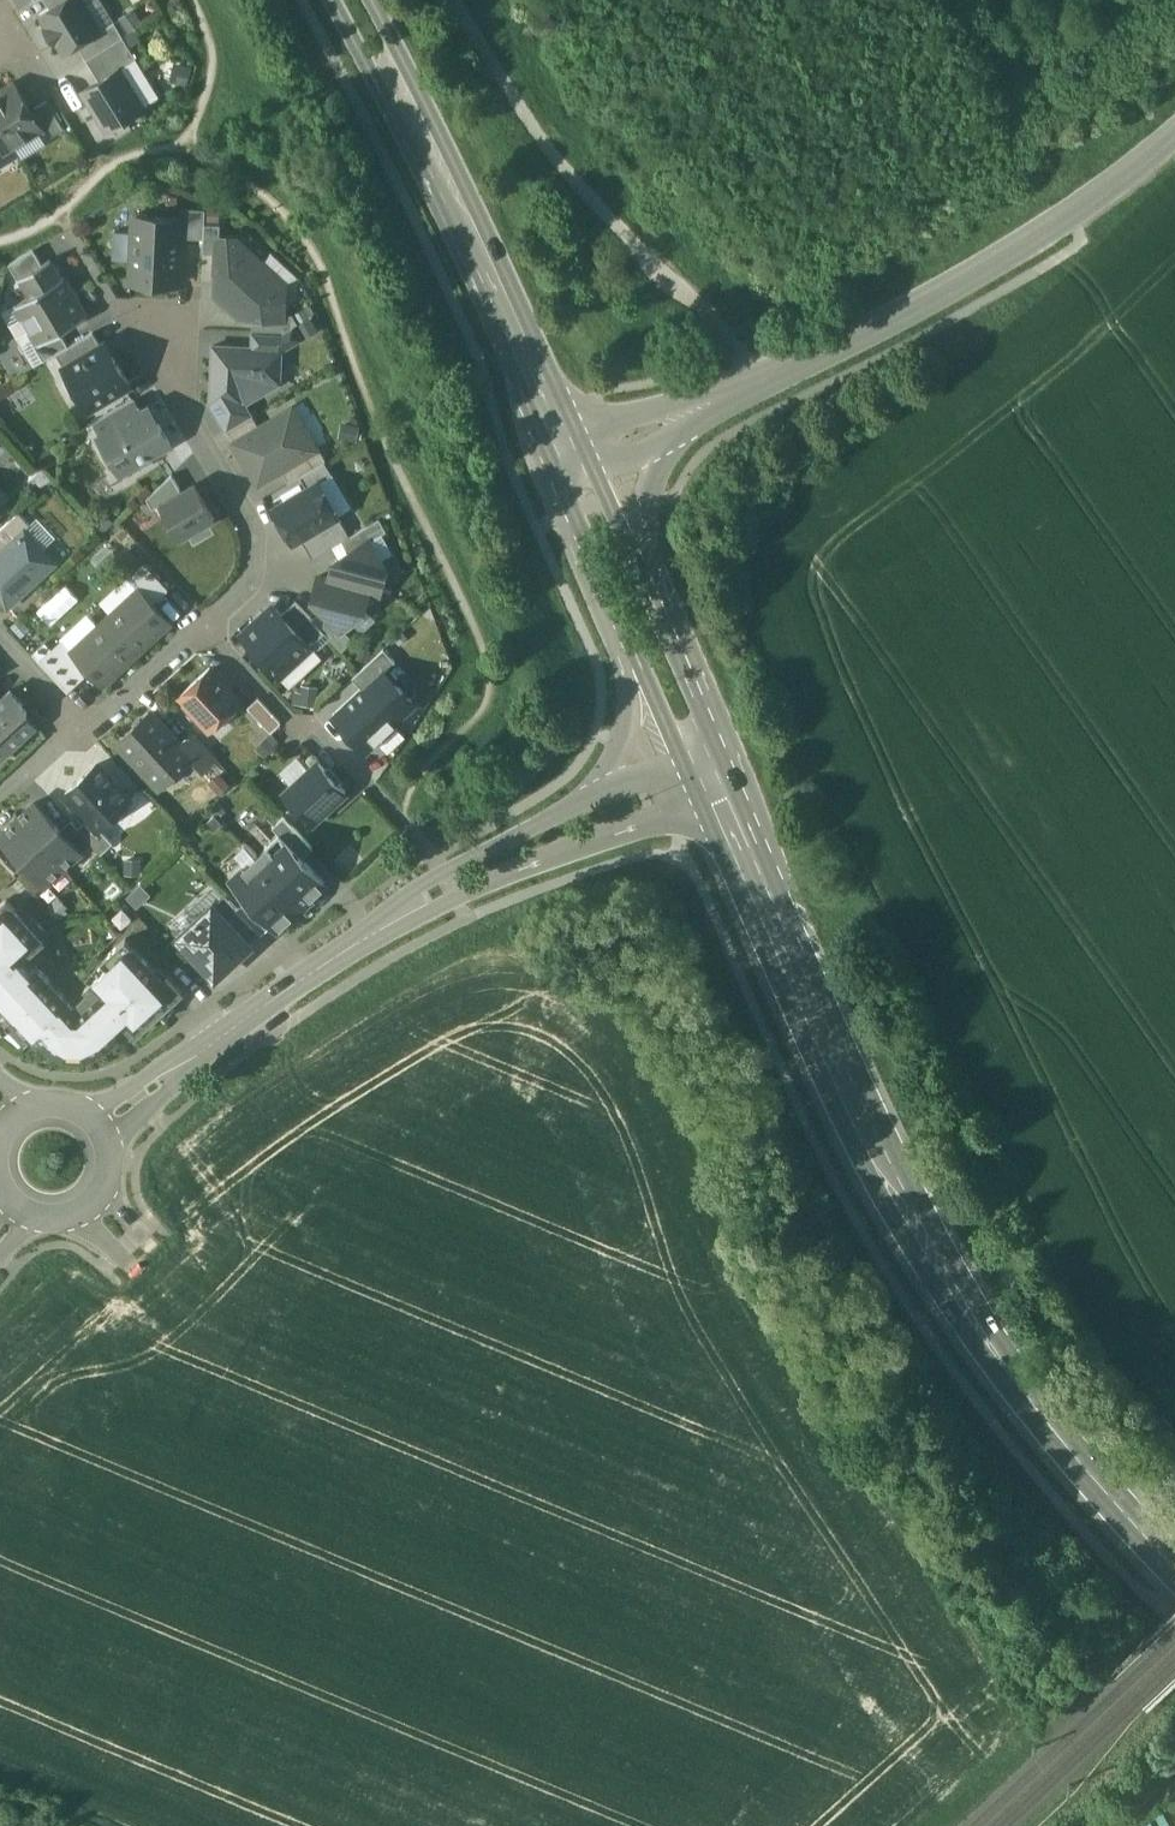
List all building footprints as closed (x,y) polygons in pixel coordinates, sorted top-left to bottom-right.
[(82,0),(65,0),(52,8),(41,15),(48,27),(45,29),(54,43),(57,41),(65,54),(101,31),(82,0)] [(143,24),(135,11),(115,23),(123,37),(143,24)] [(87,59),(123,37),(115,23),(79,46),(87,59)] [(123,37),(87,59),(100,81),(119,70),(137,59),(123,37)] [(119,70),(144,109),(160,99),(137,59),(119,70)] [(144,109),(119,70),(100,81),(83,91),(108,131),(144,109)] [(15,85),(0,94),(0,125),(14,147),(42,130),(15,85)] [(47,101),(35,108),(53,137),(65,129),(47,101)] [(0,125),(0,165),(18,154),(14,147),(0,125)] [(206,209),(181,208),(180,218),(181,218),(180,237),(204,239),(205,224),(206,209)] [(180,218),(151,217),(147,213),(140,213),(132,220),(131,228),(134,231),(132,283),(178,286),(180,237),(181,218),(180,218)] [(220,225),(205,224),(204,239),(204,253),(218,254),(219,239),(220,239),(220,225)] [(263,264),(236,240),(220,239),(219,239),(218,254),(216,294),(226,303),(263,264)] [(34,249),(9,264),(18,280),(21,278),(21,276),(42,264),(34,249)] [(42,264),(21,276),(21,278),(32,295),(62,278),(51,259),(42,264)] [(263,264),(226,303),(241,317),(253,318),(282,319),(282,314),(284,284),(263,264)] [(32,295),(16,305),(39,343),(39,344),(60,332),(87,316),(64,277),(62,278),(32,295)] [(282,319),(253,318),(253,332),(281,333),(294,326),(298,323),(293,315),(282,314),(282,319)] [(281,333),(253,332),(252,348),(252,349),(281,350),(301,339),(294,326),(281,333)] [(60,332),(39,344),(39,343),(35,346),(44,361),(56,353),(68,346),(60,332)] [(68,346),(56,353),(65,368),(102,346),(93,332),(68,346)] [(102,346),(65,368),(67,372),(65,382),(71,393),(81,396),(89,409),(130,385),(113,357),(109,360),(102,346)] [(252,348),(214,346),(213,403),(220,415),(244,402),(280,382),(281,350),(252,349),(252,348)] [(133,400),(96,422),(103,434),(140,412),(133,400)] [(220,415),(219,416),(227,431),(252,416),(244,402),(220,415)] [(157,425),(147,408),(140,412),(103,434),(99,436),(105,445),(100,447),(112,467),(116,465),(121,473),(137,464),(150,457),(171,445),(159,424),(157,425)] [(235,443),(234,443),(245,462),(247,461),(260,483),(281,471),(316,451),(292,409),(259,429),(235,443)] [(252,416),(227,431),(235,443),(259,429),(252,416)] [(316,451),(281,471),(288,483),(326,462),(319,449),(316,451)] [(154,462),(150,457),(137,464),(140,470),(154,462)] [(172,476),(147,499),(153,509),(161,505),(182,493),(172,476)] [(318,483),(275,509),(285,526),(288,524),(292,531),(289,532),(287,540),(294,542),(301,538),(338,516),(318,483)] [(182,493),(161,505),(181,539),(214,519),(194,485),(182,493)] [(0,530),(0,552),(25,529),(30,524),(19,512),(0,530)] [(338,516),(301,538),(313,558),(342,541),(350,536),(338,516)] [(350,536),(342,541),(349,553),(370,542),(386,532),(379,519),(350,536)] [(8,607),(56,563),(25,529),(0,552),(0,598),(8,607)] [(349,553),(334,563),(329,580),(369,591),(380,594),(386,570),(370,542),(349,553)] [(144,564),(128,579),(140,591),(140,590),(153,604),(168,590),(144,564)] [(329,580),(318,577),(313,598),(324,611),(342,630),(365,608),(369,591),(329,580)] [(140,591),(106,621),(136,653),(169,622),(153,604),(140,590),(140,591)] [(314,620),(296,601),(282,614),(310,645),(325,632),(314,620)] [(274,607),(243,636),(253,647),(253,654),(258,660),(265,660),(275,671),(288,660),(298,657),(310,645),(282,614),(274,607)] [(324,611),(314,620),(325,632),(343,651),(353,642),(342,630),(324,611)] [(136,653),(106,621),(73,652),(102,684),(136,653)] [(384,650),(353,679),(364,691),(385,671),(395,662),(384,650)] [(210,668),(179,697),(210,731),(242,702),(210,668)] [(337,716),(367,749),(415,704),(385,671),(364,691),(337,716)] [(36,725),(25,713),(28,710),(10,691),(0,700),(0,759),(36,725)] [(281,723),(258,699),(248,708),(270,732),(281,723)] [(183,747),(151,714),(120,743),(159,786),(191,757),(191,756),(183,747)] [(213,759),(193,737),(183,747),(191,756),(191,757),(202,769),(213,759)] [(319,762),(284,795),(311,824),(346,792),(319,762)] [(130,799),(97,764),(66,793),(89,818),(98,828),(99,827),(130,799)] [(61,830),(35,802),(17,818),(63,868),(80,851),(61,830)] [(17,818),(0,834),(0,835),(26,863),(45,884),(63,868),(17,818)] [(98,828),(89,818),(78,828),(91,842),(102,853),(113,842),(99,827),(98,828)] [(288,841),(304,858),(314,849),(284,818),(274,827),(288,841)] [(78,828),(71,820),(61,830),(80,851),(91,842),(78,828)] [(304,858),(288,841),(275,853),(269,846),(257,858),(301,905),(311,896),(310,896),(325,882),(304,858)] [(0,857),(0,890),(17,875),(15,873),(0,857)] [(301,905),(257,858),(246,867),(246,868),(233,880),(251,898),(274,923),(277,927),(292,913),(292,914),(301,905)] [(45,884),(26,863),(15,873),(17,875),(35,894),(45,884)] [(245,937),(255,927),(239,910),(227,897),(216,906),(245,937)] [(251,898),(239,910),(255,927),(262,934),(274,923),(251,898)] [(0,906),(0,1023),(6,1029),(11,1024),(27,1041),(38,1030),(46,1038),(45,1039),(48,1043),(53,1047),(60,1050),(66,1053),(76,1044),(85,1053),(89,1052),(95,1050),(101,1047),(107,1041),(116,1032),(111,1027),(120,1018),(135,1034),(183,990),(168,974),(164,978),(126,938),(103,959),(108,965),(85,986),(90,991),(73,1006),(68,1001),(69,1000),(36,964),(29,971),(20,962),(37,945),(44,939),(39,934),(40,934),(24,918),(7,899),(0,906)] [(214,904),(180,936),(217,975),(251,944),(245,937),(216,906),(214,904)] [(45,929),(30,913),(24,918),(40,934),(45,929)]
